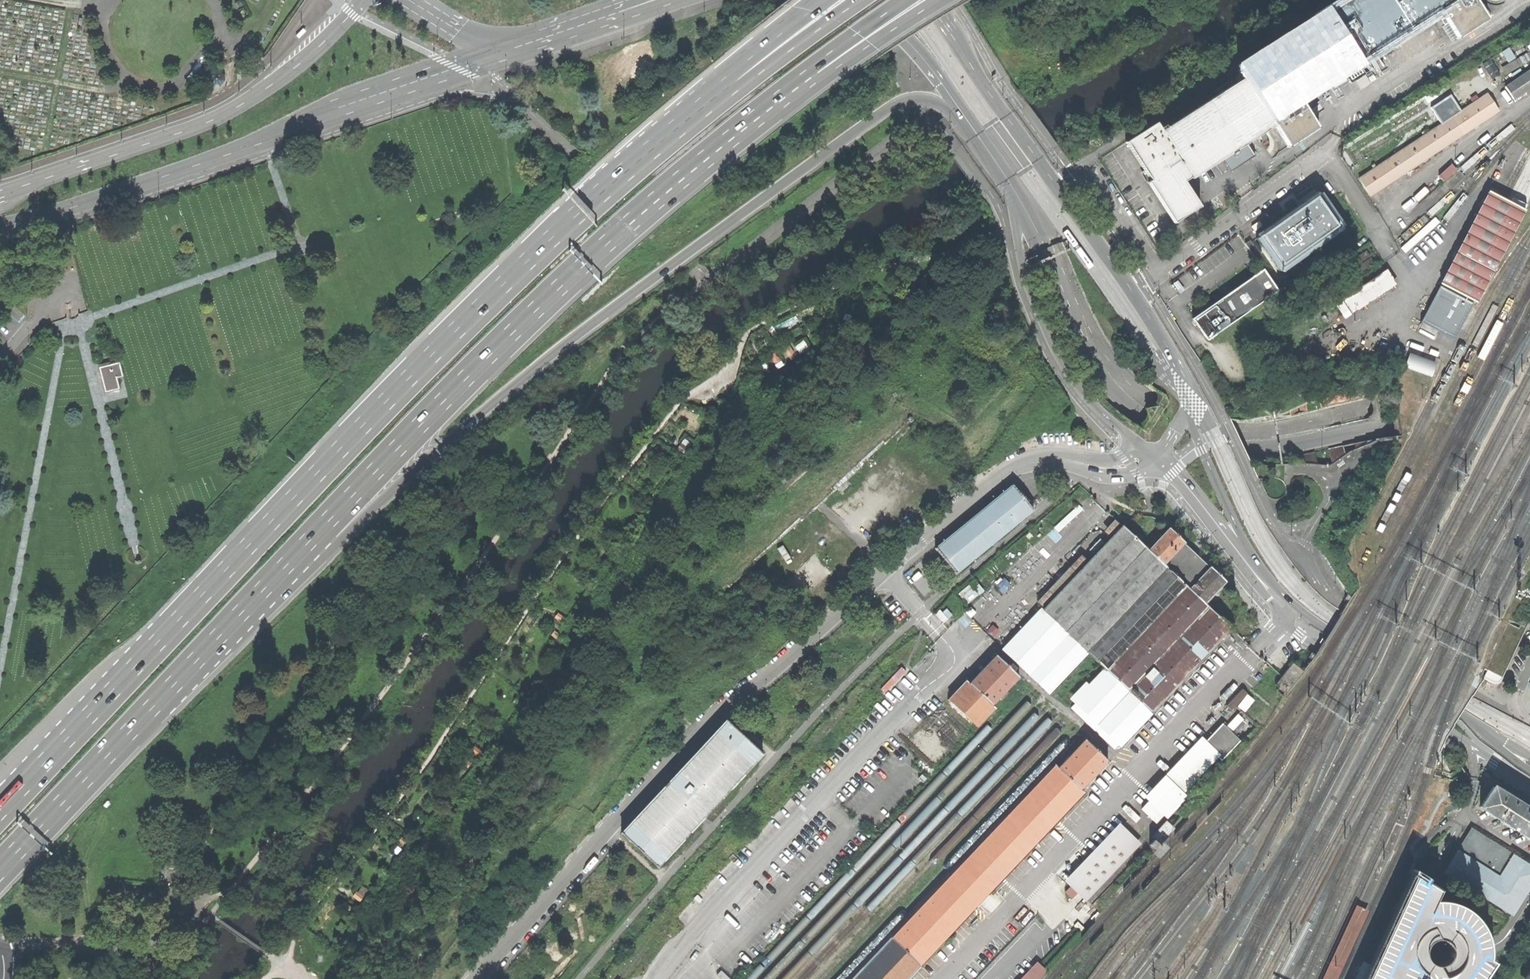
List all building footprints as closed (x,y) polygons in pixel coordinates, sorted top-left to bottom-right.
[(1124,143),(1149,182),(1146,184),(1173,225),(1199,207),(1183,183),(1189,178),(1191,180),(1222,160),(1228,157),(1246,145),(1273,128),(1287,149),(1302,140),(1316,130),(1304,111),(1298,102),(1314,91),(1437,12),(1455,41),(1471,30),(1485,21),(1471,0),(1347,0),(1236,71),(1241,79),(1165,130),(1162,127),(1158,130),(1153,124),(1124,143)] [(1502,89),(1512,103),(1529,91),(1529,70),(1502,89)] [(214,72),(210,77),(210,81),(215,85),(218,85),(223,80),(223,76),(218,72),(214,72)] [(1371,83),(1365,74),(1355,81),(1361,89),(1371,83)] [(1320,100),(1314,91),(1298,102),(1304,111),(1320,100)] [(1418,140),(1359,179),(1370,195),(1496,112),(1484,96),(1418,140)] [(1254,156),(1246,145),(1222,160),(1230,172),(1254,156)] [(1490,191),(1441,284),(1476,303),(1525,209),(1490,191)] [(1275,274),(1277,272),(1279,275),(1339,232),(1337,230),(1340,228),(1318,196),(1316,198),(1314,196),(1253,237),(1255,240),(1252,242),(1275,274)] [(1344,267),(1347,272),(1365,260),(1362,255),(1344,267)] [(1349,274),(1352,279),(1370,267),(1366,262),(1349,274)] [(1348,315),(1394,284),(1384,269),(1338,299),(1348,315)] [(1262,271),(1193,319),(1200,329),(1207,340),(1276,291),(1262,271)] [(1180,279),(1173,285),(1184,300),(1191,294),(1180,279)] [(1402,365),(1431,376),(1436,362),(1407,352),(1402,365)] [(119,362),(99,367),(106,392),(119,388),(117,378),(123,376),(119,362)] [(1332,458),(1340,458),(1339,448),(1331,448),(1332,458)] [(974,518),(936,547),(957,573),(1034,510),(1028,503),(1029,502),(1022,492),(1020,494),(1014,486),(974,518)] [(1031,503),(1037,508),(1044,501),(1038,495),(1031,503)] [(1186,543),(1171,528),(1150,550),(1125,526),(1045,611),(1042,609),(1003,650),(1049,692),(1087,651),(1108,671),(1077,703),(1120,745),(1232,627),(1207,603),(1228,581),(1213,567),(1211,568),(1186,544),(1186,543)] [(957,592),(965,603),(983,591),(975,580),(957,592)] [(1508,621),(1485,669),(1495,674),(1499,664),(1505,667),(1523,630),(1516,626),(1516,625),(1508,621)] [(1020,677),(998,656),(972,684),(968,681),(950,699),(980,728),(998,709),(994,705),(1020,677)] [(881,688),(885,693),(906,671),(902,667),(881,688)] [(1230,703),(1243,714),(1255,700),(1242,689),(1230,703)] [(1143,809),(1157,822),(1166,813),(1169,816),(1187,797),(1183,793),(1218,757),(1223,762),(1242,742),(1233,734),(1245,722),(1240,717),(1228,730),(1224,726),(1143,809)] [(728,718),(622,831),(660,867),(765,753),(728,718)] [(1087,793),(1084,790),(1110,761),(1088,740),(1061,769),(1057,765),(855,978),(910,978),(1087,793)] [(1529,838),(1529,810),(1524,807),(1493,788),(1481,808),(1529,838)] [(1151,844),(1157,850),(1176,830),(1167,822),(1153,838),(1155,840),(1151,844)] [(1072,884),(1087,899),(1139,845),(1124,830),(1072,884)] [(1513,915),(1529,887),(1529,867),(1472,831),(1445,874),(1513,915)] [(1379,978),(1413,978),(1482,978),(1493,963),(1488,959),(1488,952),(1487,945),(1487,942),(1483,930),(1477,921),(1471,914),(1464,908),(1454,904),(1444,902),(1435,901),(1439,891),(1427,884),(1414,876),(1373,963),(1384,967),(1379,978)] [(1322,978),(1336,978),(1368,911),(1356,905),(1322,978)] [(1375,967),(1364,962),(1356,978),(1370,978),(1375,967)] [(1049,972),(1040,964),(1026,978),(1042,978),(1049,972)]
